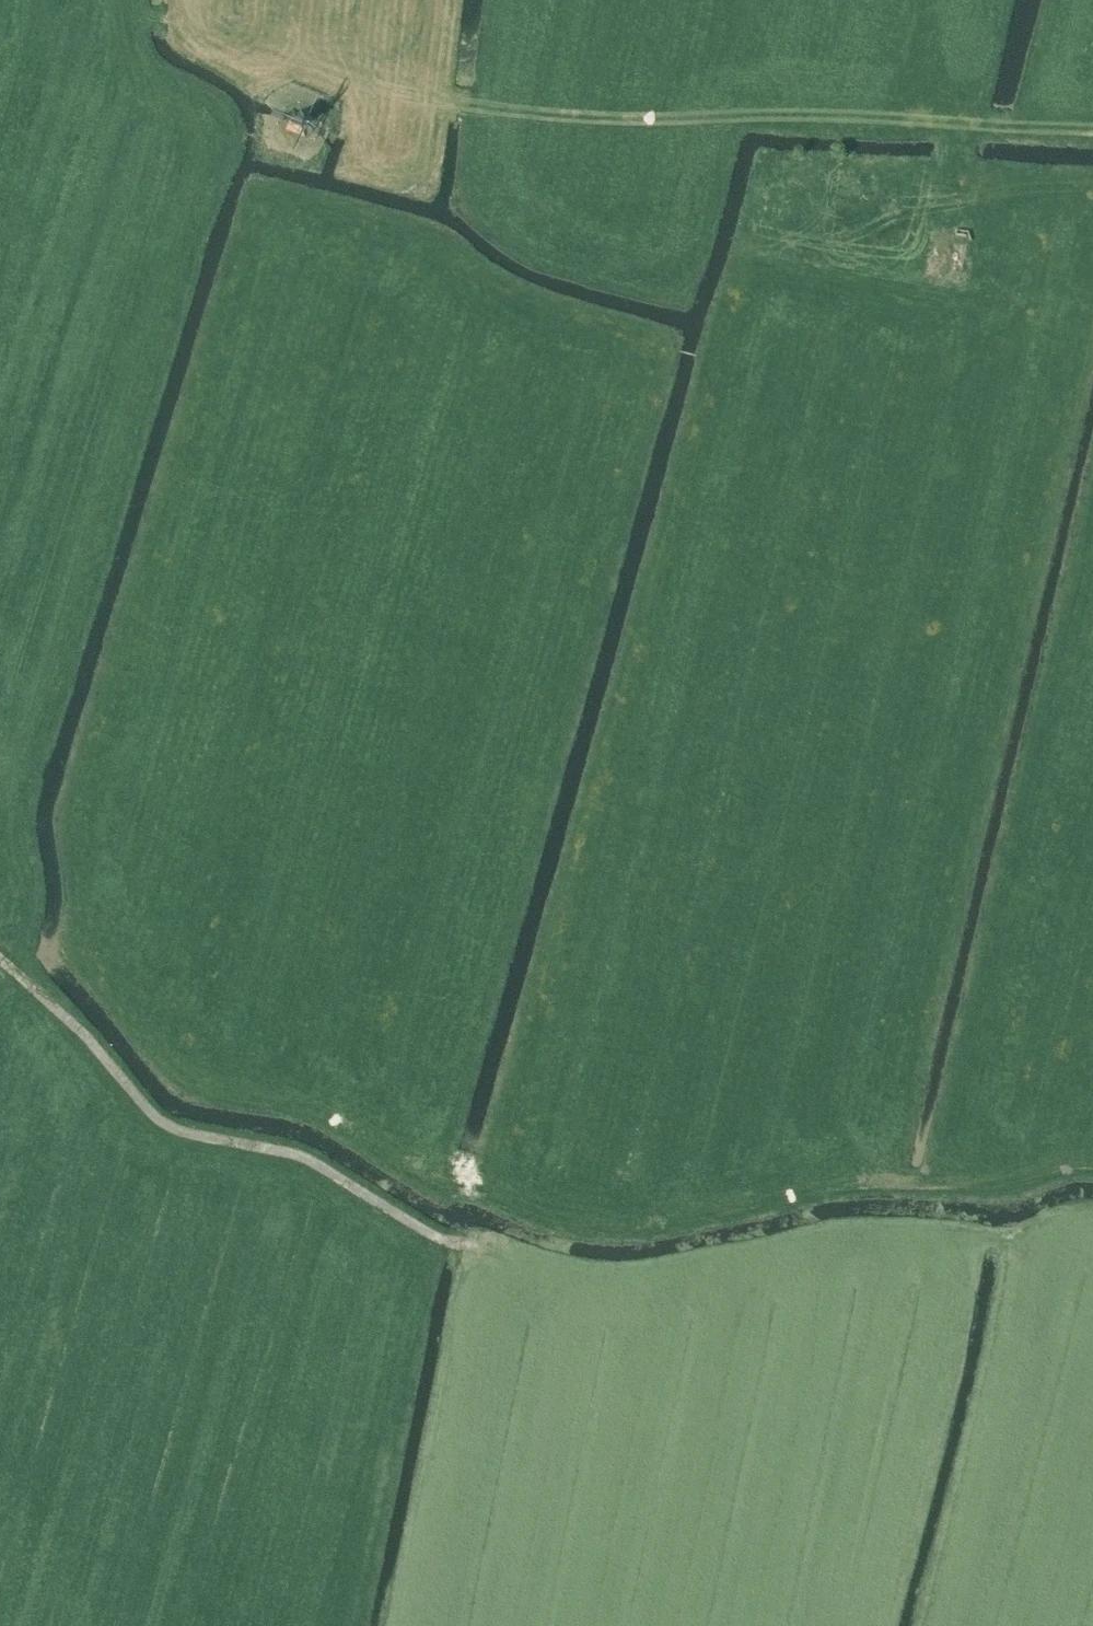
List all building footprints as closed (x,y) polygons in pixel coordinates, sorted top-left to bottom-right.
[(305,131),(314,113),(297,104),(288,123),(305,131)]
